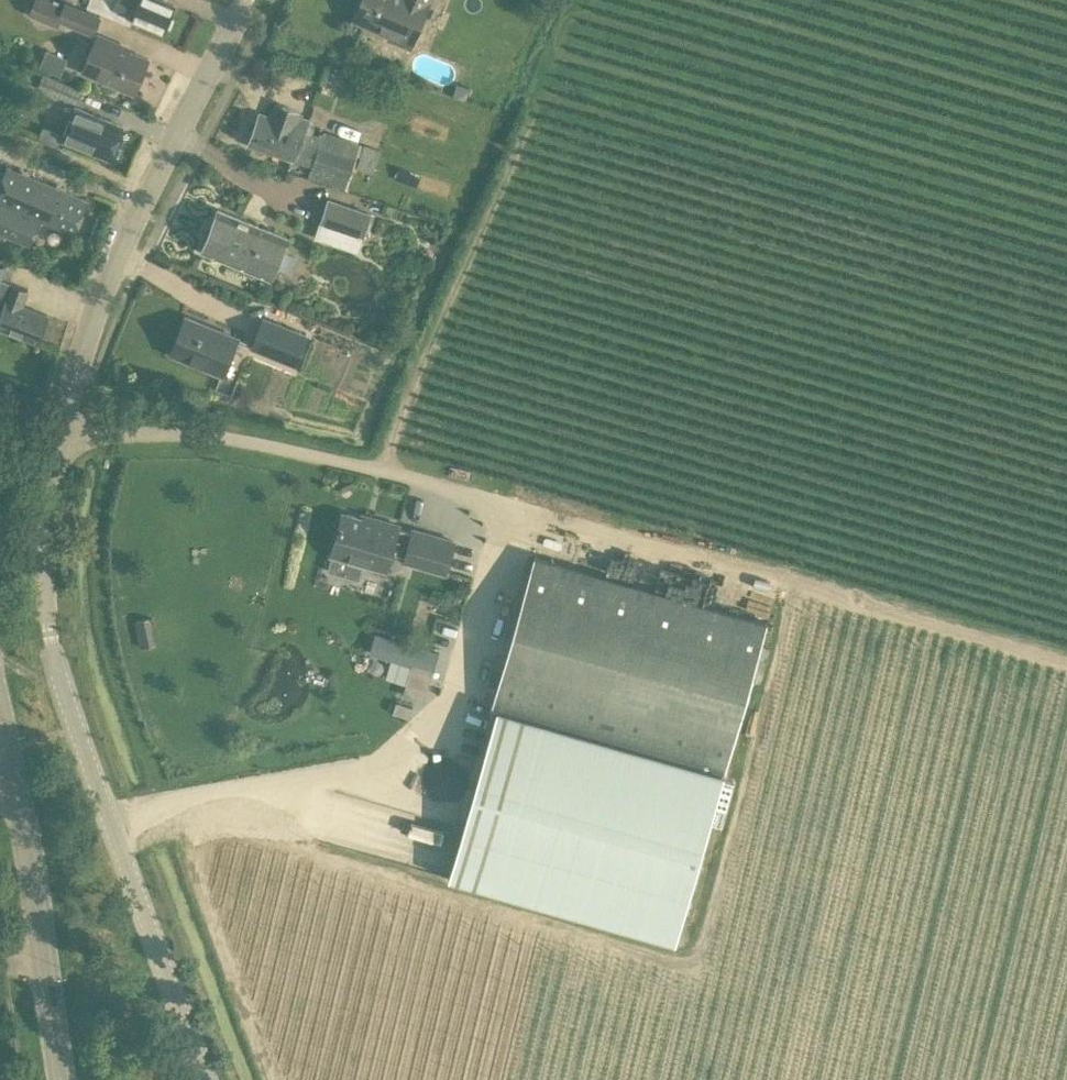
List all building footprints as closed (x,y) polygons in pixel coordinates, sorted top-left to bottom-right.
[(101,16),(64,0),(64,2),(60,0),(34,0),(28,13),(58,25),(60,21),(93,35),(101,16)] [(174,5),(164,0),(89,0),(87,5),(131,23),(134,17),(163,30),(174,5)] [(436,0),(361,0),(353,19),(391,36),(390,38),(411,47),(429,5),(434,6),(436,0)] [(98,33),(82,70),(135,92),(149,58),(129,50),(130,47),(98,33)] [(45,46),(38,65),(58,73),(66,54),(45,46)] [(43,73),(38,87),(76,103),(82,89),(43,73)] [(299,115),(300,111),(274,101),(269,115),(260,111),(248,143),(295,160),(312,167),(308,176),(332,184),(332,182),(347,188),(356,158),(355,157),(360,145),(357,144),(358,141),(324,130),(322,135),(312,132),(314,126),(308,124),(310,119),(299,115)] [(123,126),(75,106),(61,139),(110,159),(123,126)] [(381,149),(365,144),(358,166),(374,172),(381,149)] [(56,185),(23,171),(7,165),(0,182),(0,231),(31,244),(41,219),(75,233),(89,199),(66,190),(56,185)] [(424,175),(419,173),(399,166),(395,178),(414,185),(420,187),(424,175)] [(372,213),(328,196),(318,222),(363,237),(372,213)] [(218,207),(201,251),(271,279),(289,237),(218,207)] [(48,314),(23,305),(29,289),(2,279),(7,266),(0,263),(0,300),(5,302),(0,314),(0,328),(37,342),(48,314)] [(186,316),(171,353),(223,374),(238,337),(186,316)] [(297,367),(310,334),(263,316),(251,347),(297,367)] [(399,524),(375,517),(374,521),(343,512),(332,554),(386,569),(391,551),(406,555),(405,560),(445,572),(454,540),(414,528),(412,532),(398,527),(399,524)] [(760,648),(767,624),(535,556),(505,657),(491,704),(497,706),(446,878),(673,944),(708,825),(719,828),(732,785),(721,782),(750,681),(759,683),(761,677),(768,650),(760,648)] [(421,608),(381,601),(379,619),(401,624),(398,635),(413,640),(421,608)] [(135,619),(140,641),(153,638),(148,616),(135,619)] [(396,702),(393,712),(411,717),(414,707),(396,702)]
